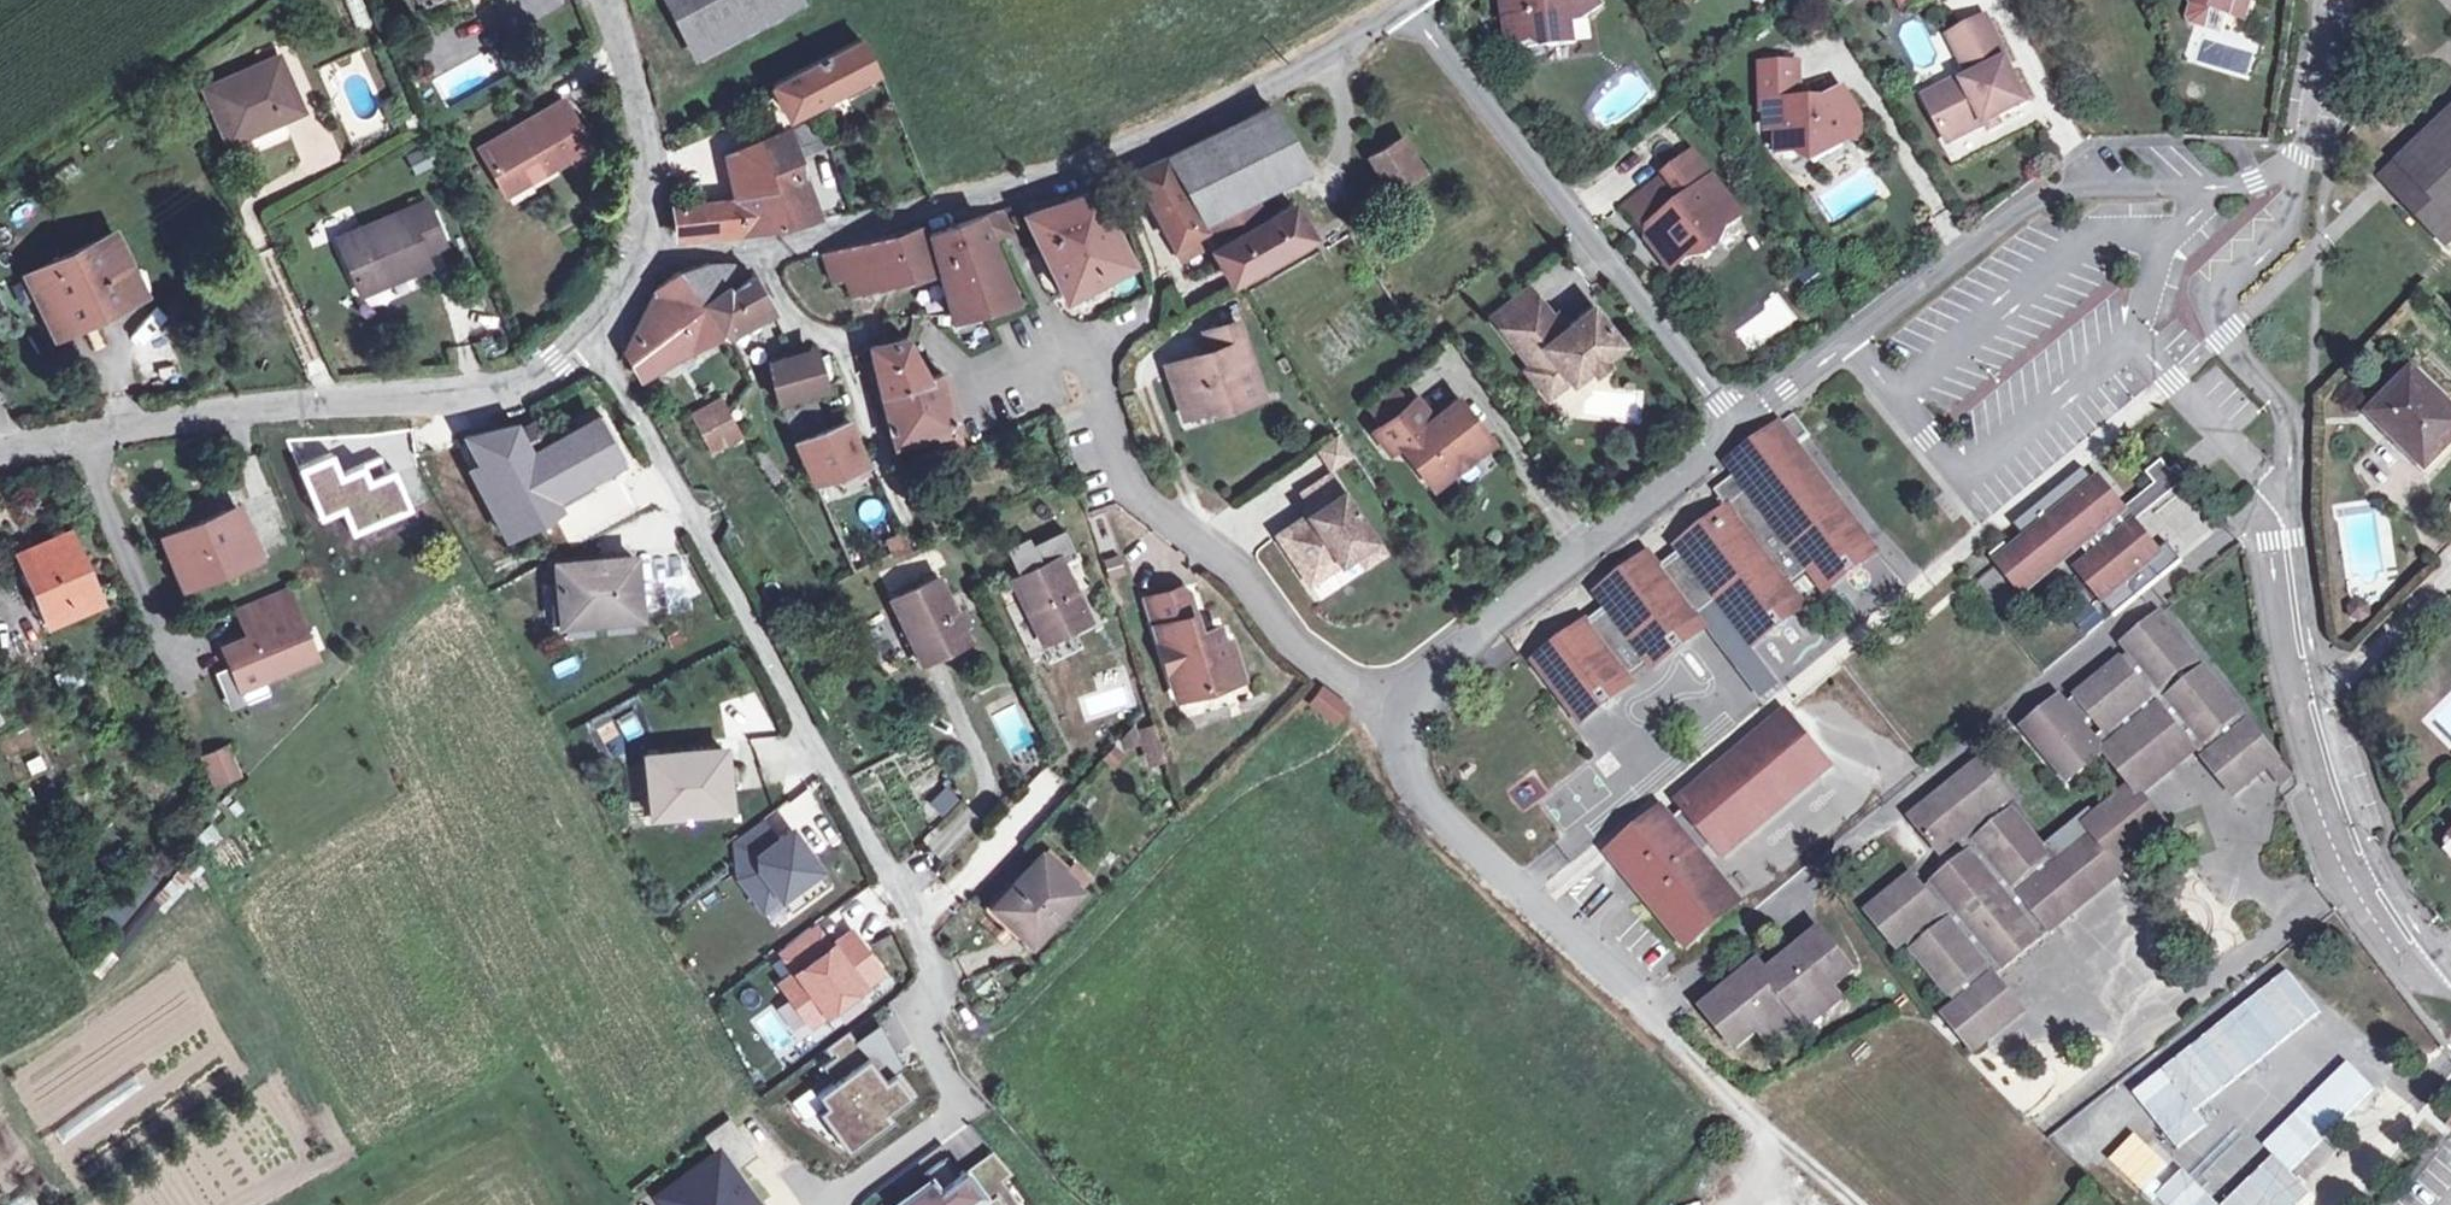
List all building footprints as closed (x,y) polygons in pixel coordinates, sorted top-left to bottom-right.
[(356,30),(372,23),(363,0),(344,0),(356,30)] [(694,60),(803,3),(802,0),(662,0),(694,60)] [(1520,46),(1546,41),(1548,49),(1576,45),(1572,22),(1582,21),(1601,5),(1596,0),(1508,0),(1500,1),(1506,37),(1520,46)] [(2230,13),(2234,0),(2194,0),(2195,2),(2230,13)] [(2230,13),(2244,17),(2250,0),(2234,0),(2230,13)] [(1984,14),(1950,31),(1971,71),(1972,74),(1964,78),(1968,85),(1931,104),(1950,140),(1988,120),(1998,115),(2028,99),(1984,14)] [(874,70),(858,38),(769,83),(785,116),(874,70)] [(203,88),(227,142),(301,109),(277,56),(203,88)] [(1799,62),(1761,64),(1764,110),(1767,110),(1768,129),(1779,129),(1780,153),(1797,152),(1816,161),(1844,144),(1844,125),(1861,114),(1845,89),(1827,99),(1801,100),(1799,62)] [(1971,71),(1926,95),(1931,104),(1968,85),(1964,78),(1972,74),(1971,71)] [(562,100),(477,148),(500,187),(521,175),(525,181),(569,155),(573,160),(591,150),(562,100)] [(1243,118),(1166,154),(1196,206),(1242,183),(1298,155),(1269,104),(1243,118)] [(2395,191),(2447,245),(2450,241),(2450,112),(2398,162),(2411,175),(2395,191)] [(1844,125),(1844,144),(1861,136),(1861,114),(1844,125)] [(817,115),(804,122),(814,148),(828,143),(817,115)] [(1998,115),(1988,120),(1991,125),(2001,120),(1998,115)] [(784,130),(759,140),(770,180),(766,181),(770,194),(775,194),(783,222),(785,221),(814,215),(793,156),(814,148),(804,122),(784,130)] [(1419,126),(1402,136),(1420,166),(1437,155),(1419,126)] [(1420,166),(1402,136),(1401,136),(1368,155),(1388,188),(1422,169),(1420,166)] [(724,153),(733,198),(770,194),(766,181),(770,180),(759,140),(724,153)] [(415,173),(435,168),(430,147),(409,153),(415,173)] [(1132,171),(1177,254),(1195,244),(1207,238),(1196,206),(1166,154),(1132,171)] [(1694,156),(1633,204),(1661,241),(1654,246),(1674,272),(1689,260),(1703,258),(1722,243),(1726,229),(1744,218),(1694,156)] [(2389,184),(2395,191),(2411,175),(2398,162),(2382,177),(2389,184)] [(521,175),(500,187),(504,193),(525,181),(521,175)] [(1207,238),(1210,248),(1264,217),(1242,183),(1196,206),(1207,238)] [(1126,259),(1091,190),(1021,212),(1063,296),(1126,259)] [(770,194),(733,198),(674,203),(678,237),(738,231),(778,223),(783,222),(775,194),(770,194)] [(427,265),(421,251),(441,243),(424,202),(337,238),(360,292),(427,265)] [(1264,217),(1210,248),(1214,254),(1228,280),(1310,233),(1291,202),(1264,217)] [(998,207),(977,214),(986,236),(1006,227),(998,207)] [(977,214),(927,232),(950,315),(970,309),(972,314),(1013,301),(986,236),(977,214)] [(823,252),(831,279),(846,275),(850,293),(931,268),(916,223),(823,252)] [(25,273),(57,339),(143,297),(111,231),(25,273)] [(729,261),(708,265),(724,282),(727,287),(750,273),(729,261)] [(707,263),(677,272),(698,300),(724,282),(708,265),(707,263)] [(698,300),(677,272),(657,286),(653,290),(623,348),(638,375),(687,349),(720,331),(698,300)] [(724,282),(698,300),(720,331),(768,304),(750,273),(727,287),(724,282)] [(1528,288),(1491,316),(1501,330),(1539,301),(1528,288)] [(1552,317),(1539,301),(1501,330),(1496,334),(1524,370),(1529,365),(1541,380),(1558,367),(1570,382),(1584,371),(1593,372),(1604,364),(1605,355),(1620,343),(1591,307),(1567,326),(1562,330),(1552,317)] [(970,309),(950,315),(952,321),(972,314),(970,309)] [(1557,313),(1552,317),(1562,330),(1567,326),(1557,313)] [(1196,352),(1165,362),(1179,405),(1200,398),(1202,407),(1234,397),(1235,401),(1260,394),(1236,319),(1203,329),(1211,352),(1198,357),(1196,352)] [(868,345),(879,390),(929,377),(927,374),(925,371),(904,336),(868,345)] [(776,400),(822,384),(815,363),(811,351),(769,364),(776,400)] [(830,360),(815,363),(822,384),(838,378),(830,360)] [(1529,365),(1524,370),(1535,385),(1544,397),(1547,400),(1570,382),(1558,367),(1541,380),(1529,365)] [(2412,370),(2371,414),(2393,435),(2395,433),(2429,465),(2450,442),(2450,407),(2412,370)] [(929,377),(879,390),(892,443),(941,431),(948,455),(964,449),(963,448),(956,428),(941,372),(927,374),(929,377)] [(1368,409),(1378,424),(1407,401),(1396,388),(1368,409)] [(691,410),(697,423),(727,408),(726,406),(720,395),(691,410)] [(821,424),(811,396),(780,408),(792,436),(821,424)] [(1378,424),(1371,429),(1388,451),(1392,448),(1420,486),(1448,465),(1452,470),(1472,454),(1459,437),(1477,424),(1456,397),(1429,417),(1414,396),(1407,401),(1378,424)] [(1200,398),(1179,405),(1182,413),(1202,407),(1200,398)] [(589,419),(582,402),(569,407),(578,425),(589,419)] [(740,434),(727,408),(697,423),(711,450),(740,434)] [(1817,577),(1867,538),(1795,443),(1809,433),(1793,412),(1780,423),(1728,461),(1736,472),(1714,489),(1729,508),(1679,546),(1682,550),(1659,567),(1649,555),(1599,593),(1608,606),(1537,661),(1574,710),(1623,672),(1628,678),(1651,660),(1647,654),(1697,616),(1700,613),(1713,604),(1719,599),(1745,632),(1796,593),(1780,573),(1801,556),(1817,577)] [(536,418),(516,428),(528,450),(548,440),(536,418)] [(862,461),(844,419),(793,440),(812,480),(862,461)] [(528,450),(516,428),(512,421),(462,435),(504,513),(548,488),(529,452),(528,450)] [(1490,440),(1477,424),(1459,437),(1472,454),(1490,440)] [(581,427),(529,452),(548,488),(600,462),(581,427)] [(776,472),(767,456),(758,459),(767,477),(776,472)] [(2146,472),(2157,485),(2173,472),(2162,458),(2146,472)] [(2084,567),(2074,574),(2096,601),(2124,578),(2140,596),(2161,578),(2145,560),(2155,552),(2133,526),(2131,528),(2128,525),(2138,517),(2130,507),(2120,515),(2116,511),(2118,508),(2098,483),(2086,492),(2080,485),(2092,476),(2083,465),(2013,523),(2027,540),(2018,547),(2042,576),(2062,560),(2059,556),(2068,549),(2084,567)] [(1327,472),(1300,490),(1311,508),(1280,530),(1307,571),(1333,554),(1337,560),(1352,549),(1361,562),(1379,550),(1327,472)] [(2173,472),(2157,485),(2130,507),(2138,517),(2180,482),(2173,472)] [(2098,483),(2092,476),(2080,485),(2086,492),(2098,483)] [(2104,477),(2098,483),(2118,508),(2124,503),(2104,477)] [(254,551),(234,505),(163,534),(182,581),(254,551)] [(2139,521),(2133,526),(2155,552),(2161,547),(2139,521)] [(886,553),(905,546),(899,528),(879,535),(886,553)] [(44,553),(21,564),(47,622),(98,600),(67,529),(39,541),(44,553)] [(1307,571),(1280,530),(1275,533),(1306,580),(1337,560),(1333,554),(1307,571)] [(1877,550),(1867,538),(1817,577),(1827,590),(1877,550)] [(16,551),(21,564),(44,553),(39,541),(16,551)] [(1989,554),(1997,564),(2008,554),(2012,551),(2003,542),(1989,554)] [(2008,554),(1997,564),(2018,591),(2029,581),(2008,554)] [(571,601),(573,621),(637,615),(632,555),(554,563),(558,602),(571,601)] [(1010,578),(1041,640),(1061,631),(1087,618),(1056,555),(1010,578)] [(2096,601),(2074,574),(2067,580),(2087,607),(2096,601)] [(966,637),(935,575),(889,598),(920,661),(966,637)] [(1193,631),(1181,590),(1176,586),(1143,596),(1171,693),(1234,675),(1225,639),(1217,642),(1212,625),(1193,631)] [(268,595),(276,615),(294,607),(285,588),(268,595)] [(1805,606),(1796,593),(1745,632),(1754,644),(1805,606)] [(236,608),(246,634),(296,614),(294,607),(276,615),(268,595),(236,608)] [(2350,608),(2352,621),(2364,623),(2374,617),(2373,603),(2360,600),(2350,608)] [(560,622),(573,621),(571,601),(558,602),(560,622)] [(1778,688),(1713,604),(1700,613),(1765,698),(1778,688)] [(1925,889),(1912,873),(1867,911),(1897,947),(1906,940),(1958,1003),(1944,1014),(1974,1051),(2024,1010),(1994,975),(2124,869),(2119,862),(2167,824),(2142,794),(2197,748),(2234,794),(2267,767),(2280,783),(2293,774),(2160,612),(2123,643),(2130,651),(2121,659),(2076,695),(2077,696),(2067,705),(2059,696),(2023,726),(2068,781),(2105,751),(2132,785),(2095,816),(2089,808),(2049,841),(2051,843),(2044,848),(2012,810),(2004,801),(2010,796),(1980,759),(1911,816),(1941,853),(1957,839),(1970,852),(1934,881),(1934,882),(1925,889)] [(246,634),(220,645),(228,663),(236,684),(261,674),(312,653),(296,614),(246,634)] [(1706,628),(1697,616),(1647,654),(1651,660),(1656,666),(1706,628)] [(1069,648),(1061,631),(1041,640),(1048,659),(1069,648)] [(228,663),(212,670),(227,706),(267,690),(261,674),(236,684),(228,663)] [(1628,678),(1623,672),(1574,710),(1583,722),(1633,684),(1628,678)] [(1322,687),(1310,701),(1335,720),(1346,705),(1322,687)] [(1119,748),(1138,742),(1131,720),(1116,738),(1119,748)] [(1780,721),(1757,739),(1795,784),(1798,788),(1821,770),(1780,721)] [(1161,755),(1152,726),(1139,730),(1148,759),(1161,755)] [(1612,852),(1687,943),(1737,902),(1708,866),(1699,856),(1716,842),(1720,847),(1795,784),(1757,739),(1682,802),(1686,807),(1670,821),(1661,811),(1612,852)] [(196,753),(209,787),(239,775),(225,741),(196,753)] [(650,814),(714,807),(712,786),(725,785),(722,747),(644,754),(648,799),(650,814)] [(937,813),(955,799),(944,784),(926,798),(937,813)] [(727,806),(725,785),(712,786),(714,807),(727,806)] [(650,814),(648,799),(630,802),(631,820),(628,820),(629,826),(650,823),(650,814)] [(758,824),(731,842),(734,871),(770,928),(829,886),(784,829),(770,840),(758,824)] [(1699,856),(1708,866),(1725,852),(1720,847),(1716,842),(1699,856)] [(1045,847),(1040,854),(1059,872),(1065,866),(1045,847)] [(1039,853),(992,904),(1013,924),(1015,922),(1031,938),(1077,888),(1061,873),(1059,872),(1040,854),(1039,853)] [(1070,863),(1061,873),(1077,888),(1087,878),(1070,863)] [(152,879),(141,869),(103,916),(113,926),(152,879)] [(1013,924),(992,904),(986,911),(1023,947),(1031,938),(1015,922),(1013,924)] [(810,924),(776,949),(792,970),(777,981),(806,1022),(879,969),(848,927),(825,944),(810,924)] [(1820,929),(1767,972),(1794,1007),(1800,1014),(1804,1018),(1827,999),(1823,994),(1853,970),(1820,929)] [(1771,1027),(1794,1007),(1767,972),(1757,961),(1703,1006),(1737,1047),(1767,1022),(1771,1027)] [(1832,1005),(1827,999),(1804,1018),(1809,1025),(1832,1005)] [(1776,1033),(1800,1014),(1794,1007),(1771,1027),(1776,1033)] [(844,1031),(825,1045),(832,1056),(823,1063),(832,1076),(813,1089),(822,1102),(813,1108),(840,1145),(884,1113),(880,1107),(903,1090),(889,1072),(898,1066),(876,1026),(853,1043),(844,1031)] [(2105,1145),(2171,1204),(2187,1204),(2211,1179),(2138,1109),(2105,1145)] [(655,1194),(663,1204),(757,1204),(728,1164),(745,1151),(726,1124),(708,1137),(717,1150),(655,1194)] [(885,1200),(889,1204),(1012,1204),(993,1179),(1004,1171),(989,1150),(964,1168),(959,1162),(932,1181),(925,1172),(885,1200)] [(2203,1204),(2240,1204),(2220,1187),(2203,1204)]
